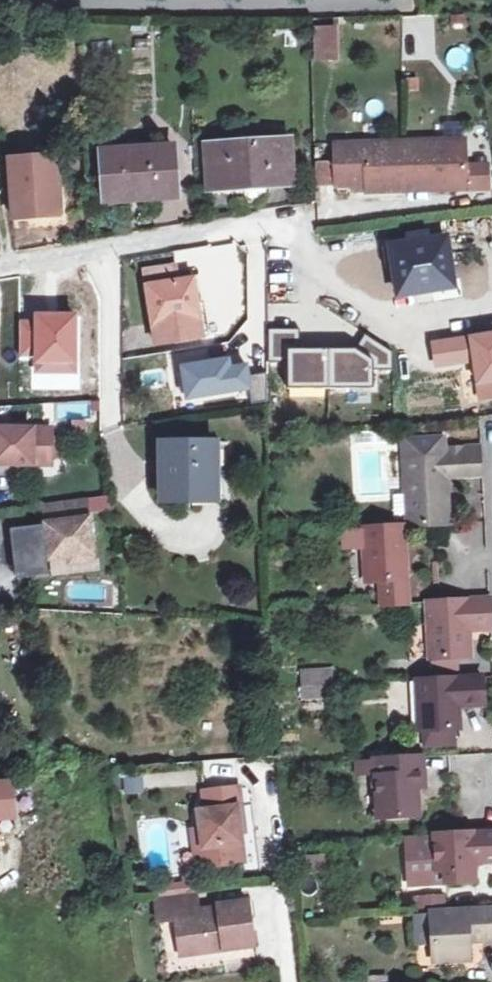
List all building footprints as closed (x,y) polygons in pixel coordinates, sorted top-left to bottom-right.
[(339,62),(340,27),(314,27),(314,62),(339,62)] [(368,191),(404,189),(405,139),(336,140),(337,183),(368,182),(368,191)] [(405,139),(404,189),(408,189),(466,184),(466,168),(466,139),(405,139)] [(213,185),(294,184),(293,142),(212,142),(213,185)] [(108,191),(140,190),(142,193),(177,192),(175,147),(105,148),(108,191)] [(35,215),(33,156),(18,157),(19,215),(35,215)] [(33,156),(35,215),(61,214),(59,156),(33,156)] [(487,168),(466,168),(466,184),(465,189),(487,190),(487,168)] [(391,270),(398,269),(402,295),(454,288),(448,241),(388,249),(391,270)] [(156,326),(202,318),(195,279),(179,281),(176,264),(145,269),(156,326)] [(202,318),(156,326),(160,345),(205,337),(202,318)] [(298,331),(269,331),(269,365),(288,365),(288,395),(379,394),(378,375),(393,375),(392,355),(366,342),(353,354),(299,355),(298,331)] [(0,431),(0,467),(54,468),(55,433),(0,431)] [(344,444),(356,442),(355,432),(343,434),(344,444)] [(410,526),(438,524),(451,523),(449,479),(484,476),(482,448),(448,450),(446,440),(405,444),(407,480),(410,519),(410,526)] [(167,499),(187,500),(188,493),(217,494),(217,441),(167,441),(167,499)] [(410,519),(407,480),(395,481),(398,520),(410,519)] [(89,500),(91,513),(100,512),(98,499),(89,500)] [(89,500),(48,505),(51,535),(33,537),(36,558),(53,555),(54,560),(74,558),(74,564),(97,561),(89,500)] [(378,580),(380,605),(409,603),(411,603),(407,526),(366,528),(368,581),(378,580)] [(36,558),(37,568),(55,566),(54,560),(53,555),(36,558)] [(491,630),(491,603),(491,599),(443,602),(429,602),(433,658),(437,658),(459,658),(473,657),(473,632),(491,630)] [(459,658),(437,658),(438,676),(461,676),(459,658)] [(319,687),(336,686),(335,673),(318,675),(319,687)] [(428,729),(456,728),(461,728),(460,708),(460,701),(468,701),(468,707),(486,706),(485,678),(420,682),(422,729),(428,729)] [(336,686),(319,687),(320,702),(337,700),(336,686)] [(456,728),(428,729),(428,744),(457,743),(456,728)] [(419,774),(428,773),(427,757),(379,759),(382,816),(421,814),(420,789),(419,774)] [(363,776),(380,775),(379,759),(362,761),(363,776)] [(428,788),(428,773),(419,774),(420,789),(428,788)] [(9,820),(12,821),(11,784),(0,785),(0,821),(9,820)] [(195,830),(196,847),(204,846),(206,867),(244,863),(239,810),(243,810),(241,790),(205,794),(207,812),(200,812),(201,830),(195,830)] [(439,835),(439,844),(441,871),(450,871),(451,882),(479,881),(479,865),(486,865),(486,859),(491,859),(491,832),(439,835)] [(439,844),(439,835),(418,836),(418,845),(439,844)] [(204,846),(196,847),(198,867),(206,867),(204,846)] [(307,874),(328,872),(327,858),(306,860),(307,874)] [(179,915),(182,934),(190,933),(193,951),(256,944),(250,897),(223,900),(224,911),(208,912),(204,913),(202,888),(177,891),(179,915)] [(177,891),(160,893),(163,916),(179,915),(177,891)] [(420,912),(433,911),(433,899),(420,899),(420,912)] [(224,911),(223,900),(207,901),(208,912),(224,911)] [(436,946),(449,946),(450,961),(472,959),(471,935),(490,935),(490,938),(491,938),(491,908),(433,911),(436,946)] [(190,933),(182,934),(184,952),(193,951),(190,933)] [(449,946),(436,946),(437,961),(450,961),(449,946)]
